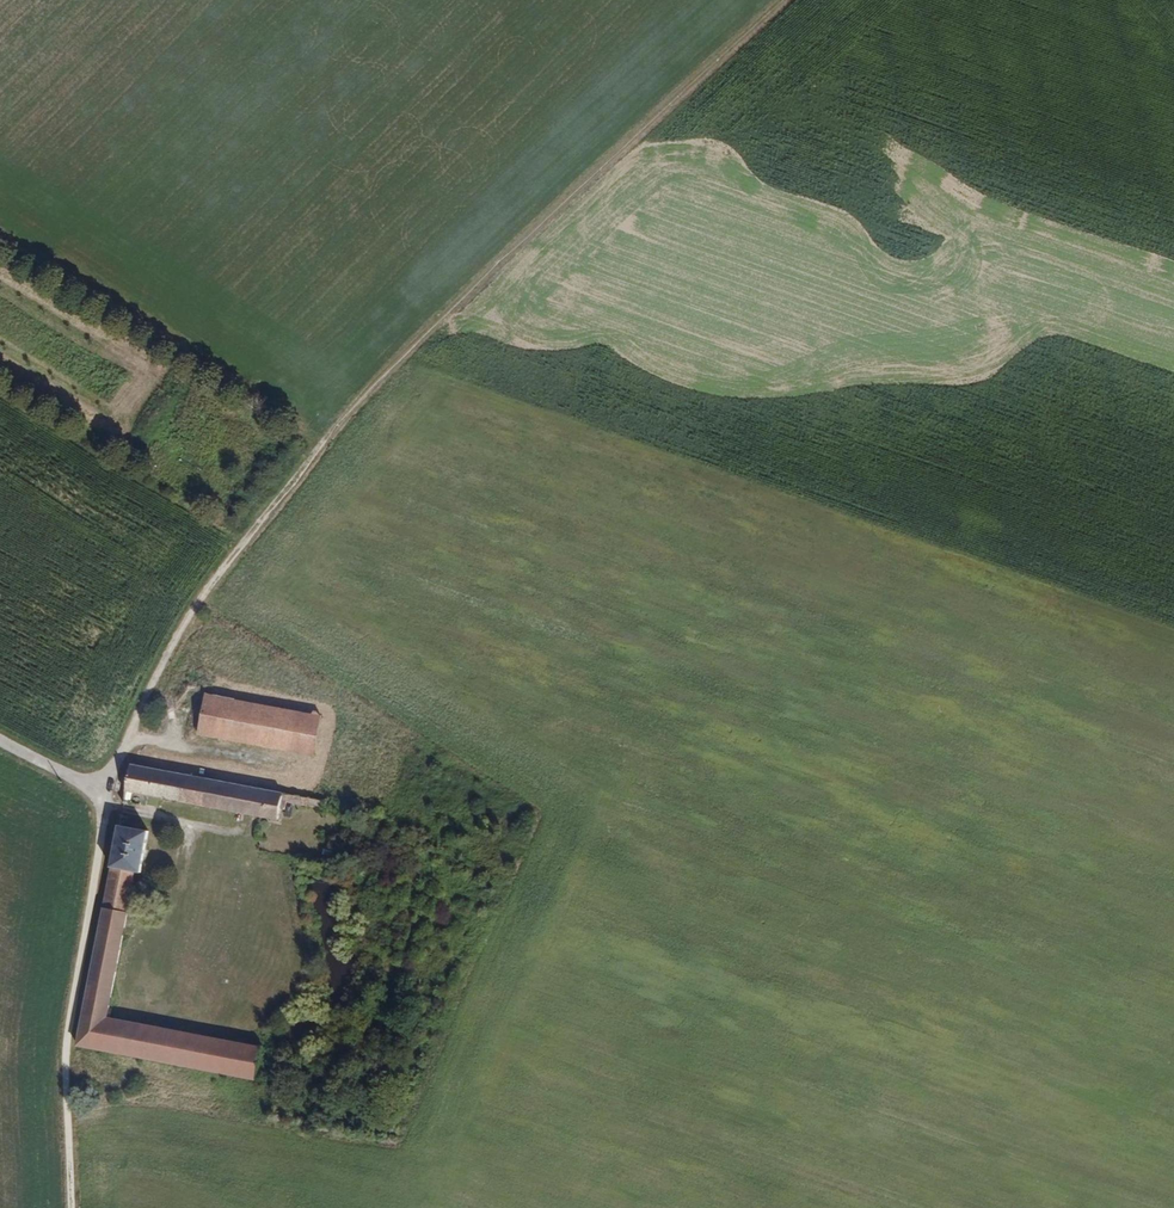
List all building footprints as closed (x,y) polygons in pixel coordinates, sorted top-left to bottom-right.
[(319,753),(324,721),(211,697),(204,730),(319,753)] [(283,794),(243,786),(131,764),(126,791),(219,809),(278,821),(282,803),(283,794)] [(282,803),(295,805),(296,796),(283,794),(282,803)] [(119,825),(96,946),(77,1046),(255,1080),(260,1049),(222,1042),(107,1020),(115,977),(135,872),(141,873),(149,831),(119,825)]
